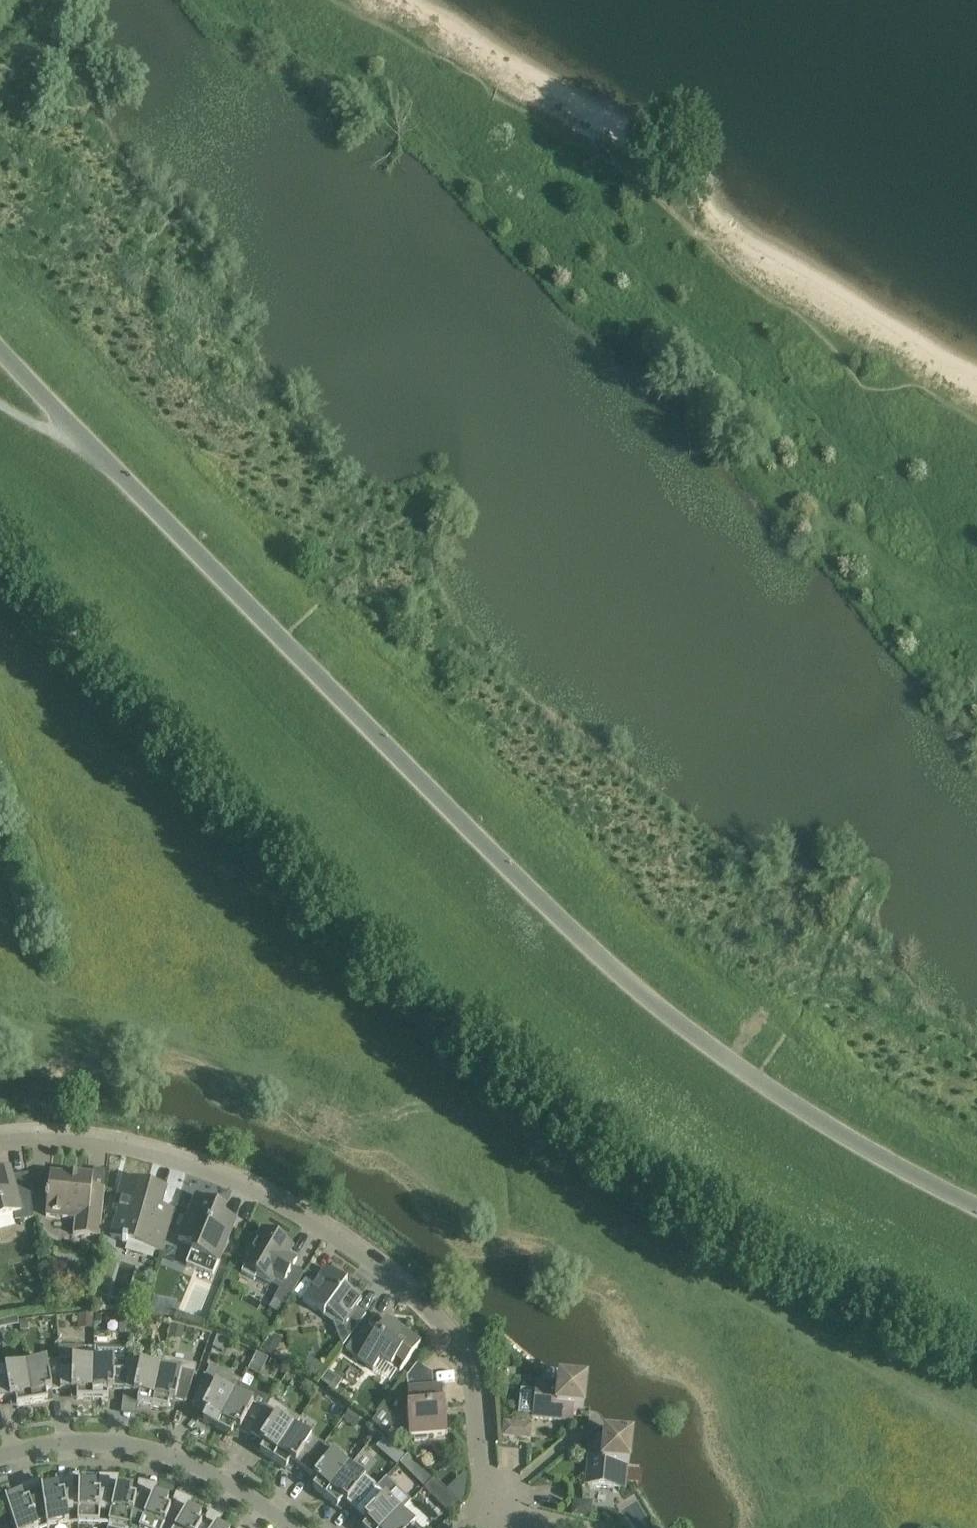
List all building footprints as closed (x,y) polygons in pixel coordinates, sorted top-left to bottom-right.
[(28,1175),(10,1177),(9,1170),(0,1172),(0,1218),(19,1213),(21,1221),(33,1219),(28,1175)] [(105,1189),(90,1187),(90,1181),(92,1182),(93,1174),(64,1171),(63,1175),(50,1173),(45,1216),(74,1219),(73,1234),(99,1237),(105,1189)] [(118,1210),(111,1237),(162,1252),(170,1220),(173,1210),(161,1207),(166,1191),(123,1178),(114,1209),(118,1210)] [(195,1199),(178,1239),(194,1246),(186,1265),(213,1276),(228,1239),(235,1222),(222,1217),(224,1211),(195,1199)] [(262,1228),(246,1256),(249,1258),(241,1272),(254,1280),(256,1276),(271,1285),(274,1279),(283,1284),(297,1260),(288,1255),(293,1246),(262,1228)] [(333,1323),(342,1347),(366,1315),(355,1307),(361,1300),(344,1288),(347,1284),(326,1269),(302,1301),(315,1311),(318,1307),(336,1319),(333,1323)] [(279,1289),(274,1298),(284,1304),(286,1305),(291,1296),(279,1289)] [(274,1298),(268,1308),(278,1314),(284,1304),(274,1298)] [(93,1324),(93,1312),(79,1313),(79,1325),(93,1324)] [(133,1317),(131,1327),(139,1328),(143,1324),(143,1318),(133,1317)] [(359,1330),(345,1350),(372,1370),(373,1369),(380,1359),(397,1371),(399,1373),(420,1345),(386,1320),(376,1333),(372,1339),(359,1330)] [(29,1321),(20,1322),(21,1330),(29,1330),(29,1321)] [(181,1337),(183,1327),(171,1325),(169,1334),(181,1337)] [(272,1334),(264,1348),(275,1354),(282,1340),(272,1334)] [(217,1339),(212,1350),(224,1354),(228,1343),(217,1339)] [(58,1347),(59,1361),(61,1390),(71,1391),(71,1395),(76,1395),(76,1400),(92,1400),(93,1362),(85,1361),(85,1347),(58,1347)] [(113,1392),(123,1392),(127,1362),(129,1348),(93,1348),(93,1362),(92,1400),(108,1400),(108,1396),(113,1396),(113,1392)] [(268,1360),(256,1354),(253,1361),(264,1367),(268,1360)] [(175,1403),(186,1405),(194,1377),(196,1365),(163,1357),(160,1369),(152,1407),(168,1410),(169,1406),(174,1407),(175,1403)] [(51,1392),(61,1390),(59,1361),(26,1366),(32,1404),(47,1402),(47,1397),(52,1396),(51,1392)] [(152,1407),(160,1369),(127,1362),(123,1392),(133,1394),(132,1398),(138,1399),(137,1404),(152,1407)] [(202,1383),(192,1407),(202,1412),(200,1416),(205,1418),(203,1422),(217,1429),(239,1384),(241,1381),(210,1365),(202,1383)] [(0,1371),(0,1401),(9,1399),(10,1403),(15,1402),(16,1407),(32,1404),(26,1366),(0,1371)] [(328,1372),(321,1381),(333,1390),(340,1381),(328,1372)] [(535,1391),(532,1418),(572,1422),(574,1408),(583,1409),(584,1408),(582,1408),(585,1383),(560,1380),(560,1379),(559,1379),(558,1383),(536,1381),(535,1391)] [(239,1384),(217,1429),(231,1436),(233,1432),(238,1435),(240,1431),(251,1436),(271,1400),(239,1384)] [(442,1405),(441,1387),(407,1390),(409,1407),(407,1407),(409,1437),(414,1437),(414,1441),(427,1440),(427,1436),(447,1434),(444,1404),(442,1405)] [(271,1400),(251,1436),(259,1442),(257,1446),(262,1449),(259,1452),(273,1461),(293,1429),(300,1418),(271,1400)] [(343,1419),(353,1426),(358,1419),(348,1412),(343,1419)] [(383,1432),(389,1426),(377,1415),(371,1422),(383,1432)] [(504,1422),(503,1436),(530,1438),(531,1425),(504,1422)] [(293,1429),(273,1461),(286,1469),(288,1466),(293,1468),(295,1465),(304,1471),(322,1447),(293,1429)] [(630,1465),(630,1463),(629,1463),(632,1438),(605,1436),(606,1434),(604,1434),(603,1444),(589,1443),(585,1486),(614,1488),(616,1463),(630,1465)] [(322,1447),(304,1471),(313,1478),(311,1481),(315,1485),(312,1488),(325,1498),(348,1468),(322,1447)] [(404,1455),(395,1447),(387,1456),(396,1464),(404,1455)] [(405,1456),(399,1463),(411,1475),(422,1466),(408,1453),(405,1456)] [(348,1468),(325,1498),(337,1508),(340,1504),(344,1508),(347,1504),(355,1511),(375,1489),(348,1468)] [(355,1511),(364,1519),(361,1522),(365,1526),(363,1527),(385,1527),(400,1513),(408,1504),(411,1501),(386,1477),(375,1489),(355,1511)] [(452,1516),(462,1507),(434,1478),(424,1488),(452,1516)] [(41,1489),(47,1527),(78,1524),(79,1484),(78,1484),(78,1494),(64,1496),(63,1492),(58,1492),(57,1488),(42,1490),(42,1489),(41,1489)] [(79,1484),(78,1524),(109,1525),(117,1486),(116,1486),(114,1495),(100,1495),(100,1491),(95,1490),(95,1486),(79,1485),(79,1484)] [(455,1484),(447,1491),(462,1507),(466,1497),(455,1484)] [(108,1527),(140,1527),(154,1494),(153,1494),(153,1495),(136,1491),(117,1487),(117,1486),(109,1525),(108,1527)] [(0,1512),(6,1527),(47,1527),(41,1489),(42,1499),(29,1503),(27,1499),(22,1501),(21,1496),(6,1501),(5,1500),(4,1500),(7,1509),(0,1512)] [(140,1527),(176,1527),(188,1508),(187,1508),(182,1517),(170,1512),(172,1508),(166,1506),(168,1501),(154,1496),(154,1494),(140,1527)] [(574,1515),(589,1516),(591,1502),(576,1501),(574,1515)] [(385,1527),(428,1527),(430,1526),(408,1504),(400,1513),(385,1527)] [(201,1527),(203,1524),(199,1522),(201,1517),(187,1510),(188,1508),(176,1527),(201,1527)]
